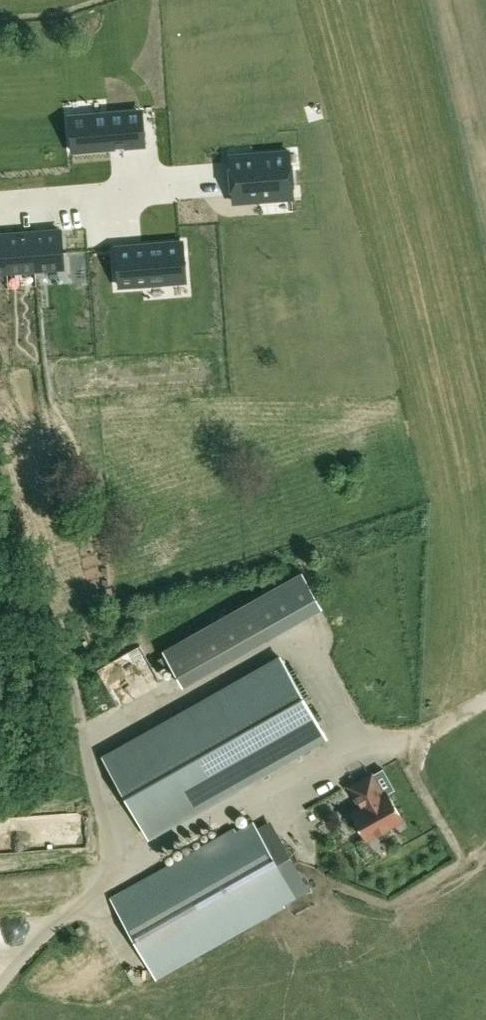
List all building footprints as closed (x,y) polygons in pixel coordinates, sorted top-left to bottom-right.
[(73,151),(145,145),(141,114),(89,118),(89,125),(70,127),(73,151)] [(233,155),(233,197),(294,196),(294,154),(233,155)] [(60,228),(32,230),(35,266),(62,264),(60,228)] [(35,266),(32,230),(4,232),(7,267),(35,266)] [(135,248),(121,249),(125,286),(172,283),(171,270),(187,268),(185,245),(145,248),(145,250),(135,250),(135,248)] [(53,381),(52,360),(41,360),(43,381),(53,381)] [(249,602),(269,637),(322,607),(302,572),(249,602)] [(249,602),(197,631),(217,666),(269,637),(249,602)] [(217,666),(197,631),(163,651),(182,686),(217,666)] [(148,835),(325,736),(281,659),(104,758),(148,835)] [(386,795),(374,774),(352,786),(359,800),(361,799),(365,806),(353,813),(368,839),(405,819),(390,792),(386,795)] [(297,897),(255,822),(114,901),(156,976),(297,897)]
